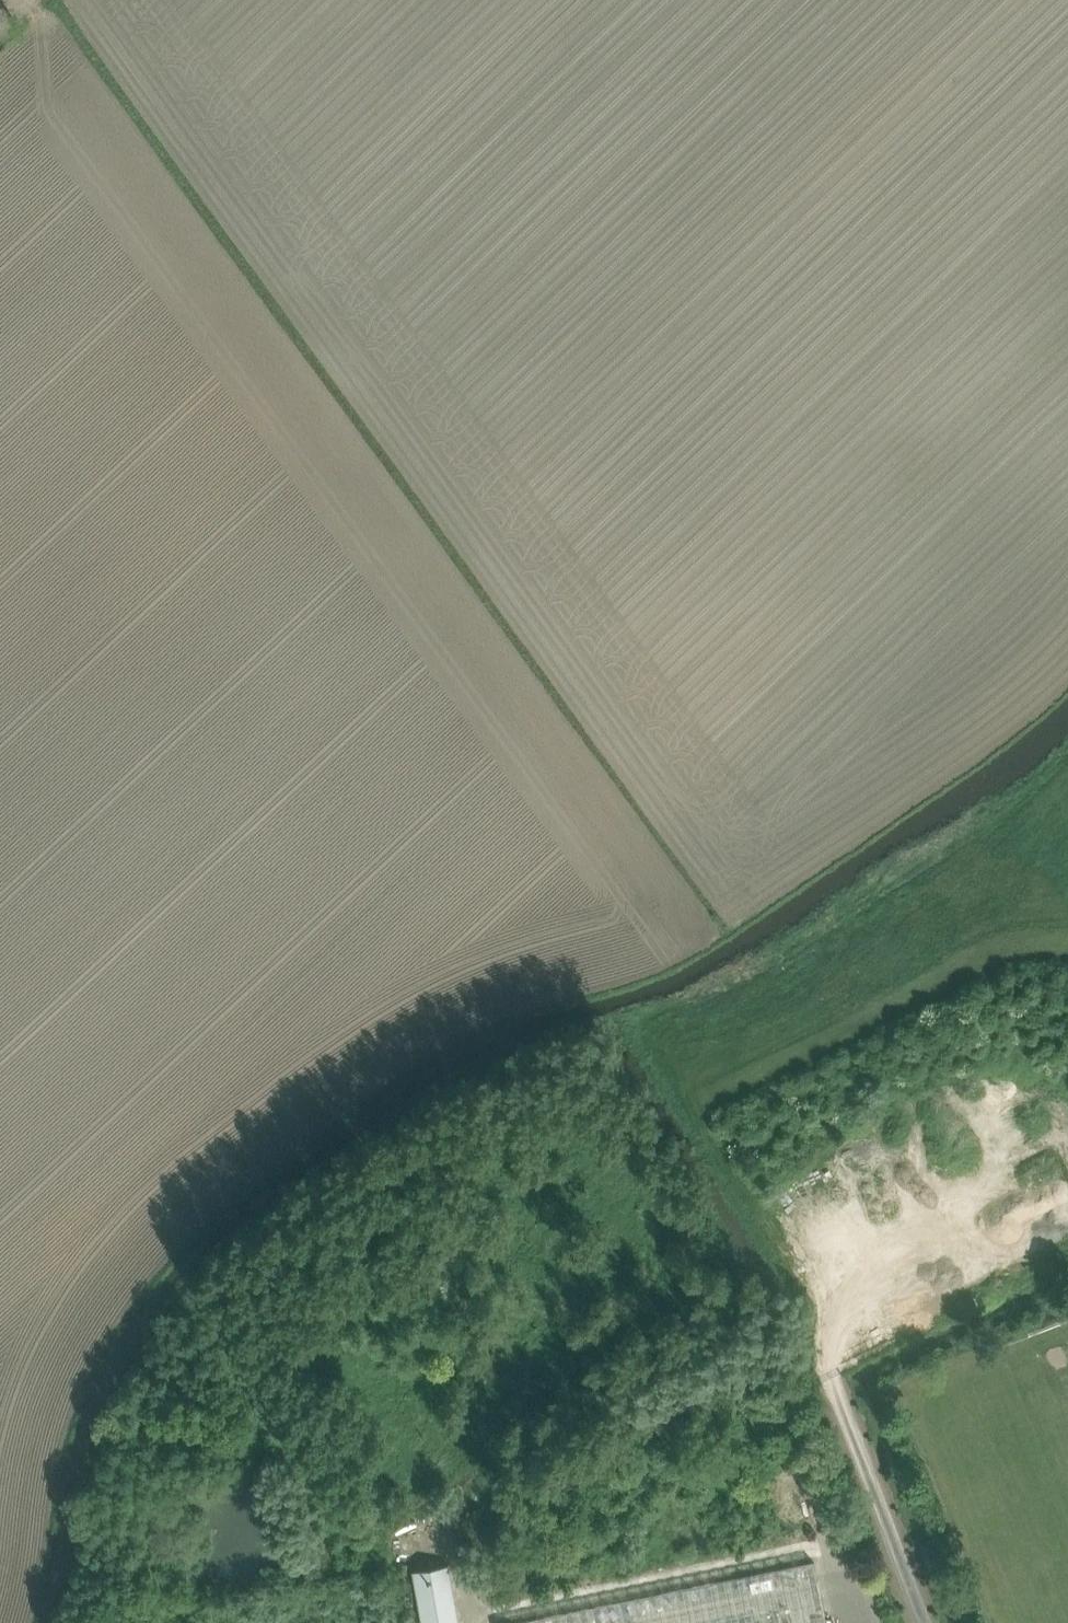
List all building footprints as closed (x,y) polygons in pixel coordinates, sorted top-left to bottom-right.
[(511,1622),(827,1622),(814,1561),(511,1622)] [(423,1622),(459,1622),(449,1564),(414,1570),(423,1622)]
